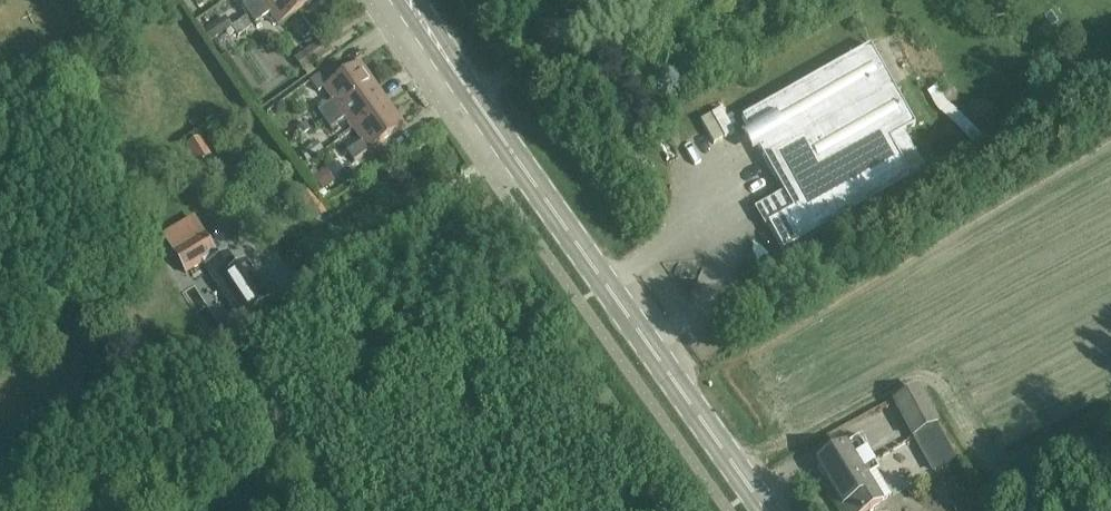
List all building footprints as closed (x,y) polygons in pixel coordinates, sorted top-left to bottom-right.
[(270,0),(251,0),(241,7),(248,16),(270,0)] [(248,16),(255,25),(269,14),(278,26),(314,1),(313,0),(270,0),(248,16)] [(209,44),(232,28),(224,17),(202,33),(209,44)] [(232,28),(209,44),(231,28),(237,38),(251,28),(244,19),(232,28)] [(294,60),(303,72),(331,52),(323,40),(294,60)] [(767,224),(782,252),(911,179),(889,141),(914,127),(869,47),(741,119),(792,210),(767,224)] [(321,117),(371,81),(359,63),(346,72),(338,61),(310,82),(317,93),(323,89),(331,101),(317,112),(321,117)] [(352,129),(388,104),(371,81),(321,117),(330,130),(345,119),(352,129)] [(708,102),(721,127),(744,115),(731,90),(708,102)] [(388,104),(352,129),(361,142),(346,153),(353,163),(404,126),(388,104)] [(198,145),(210,143),(207,125),(195,127),(198,145)] [(323,150),(317,142),(301,154),(306,162),(323,150)] [(327,172),(315,179),(323,190),(334,183),(327,172)] [(227,255),(217,261),(215,257),(217,255),(201,231),(170,252),(186,275),(202,264),(216,284),(214,285),(238,321),(267,302),(243,266),(237,270),(227,255)] [(893,409),(912,442),(934,430),(915,396),(893,409)] [(865,476),(866,478),(875,472),(858,445),(848,451),(845,447),(816,465),(834,493),(835,495),(865,476)] [(866,478),(865,476),(835,495),(834,493),(828,497),(836,510),(869,510),(881,503),(866,478)]
